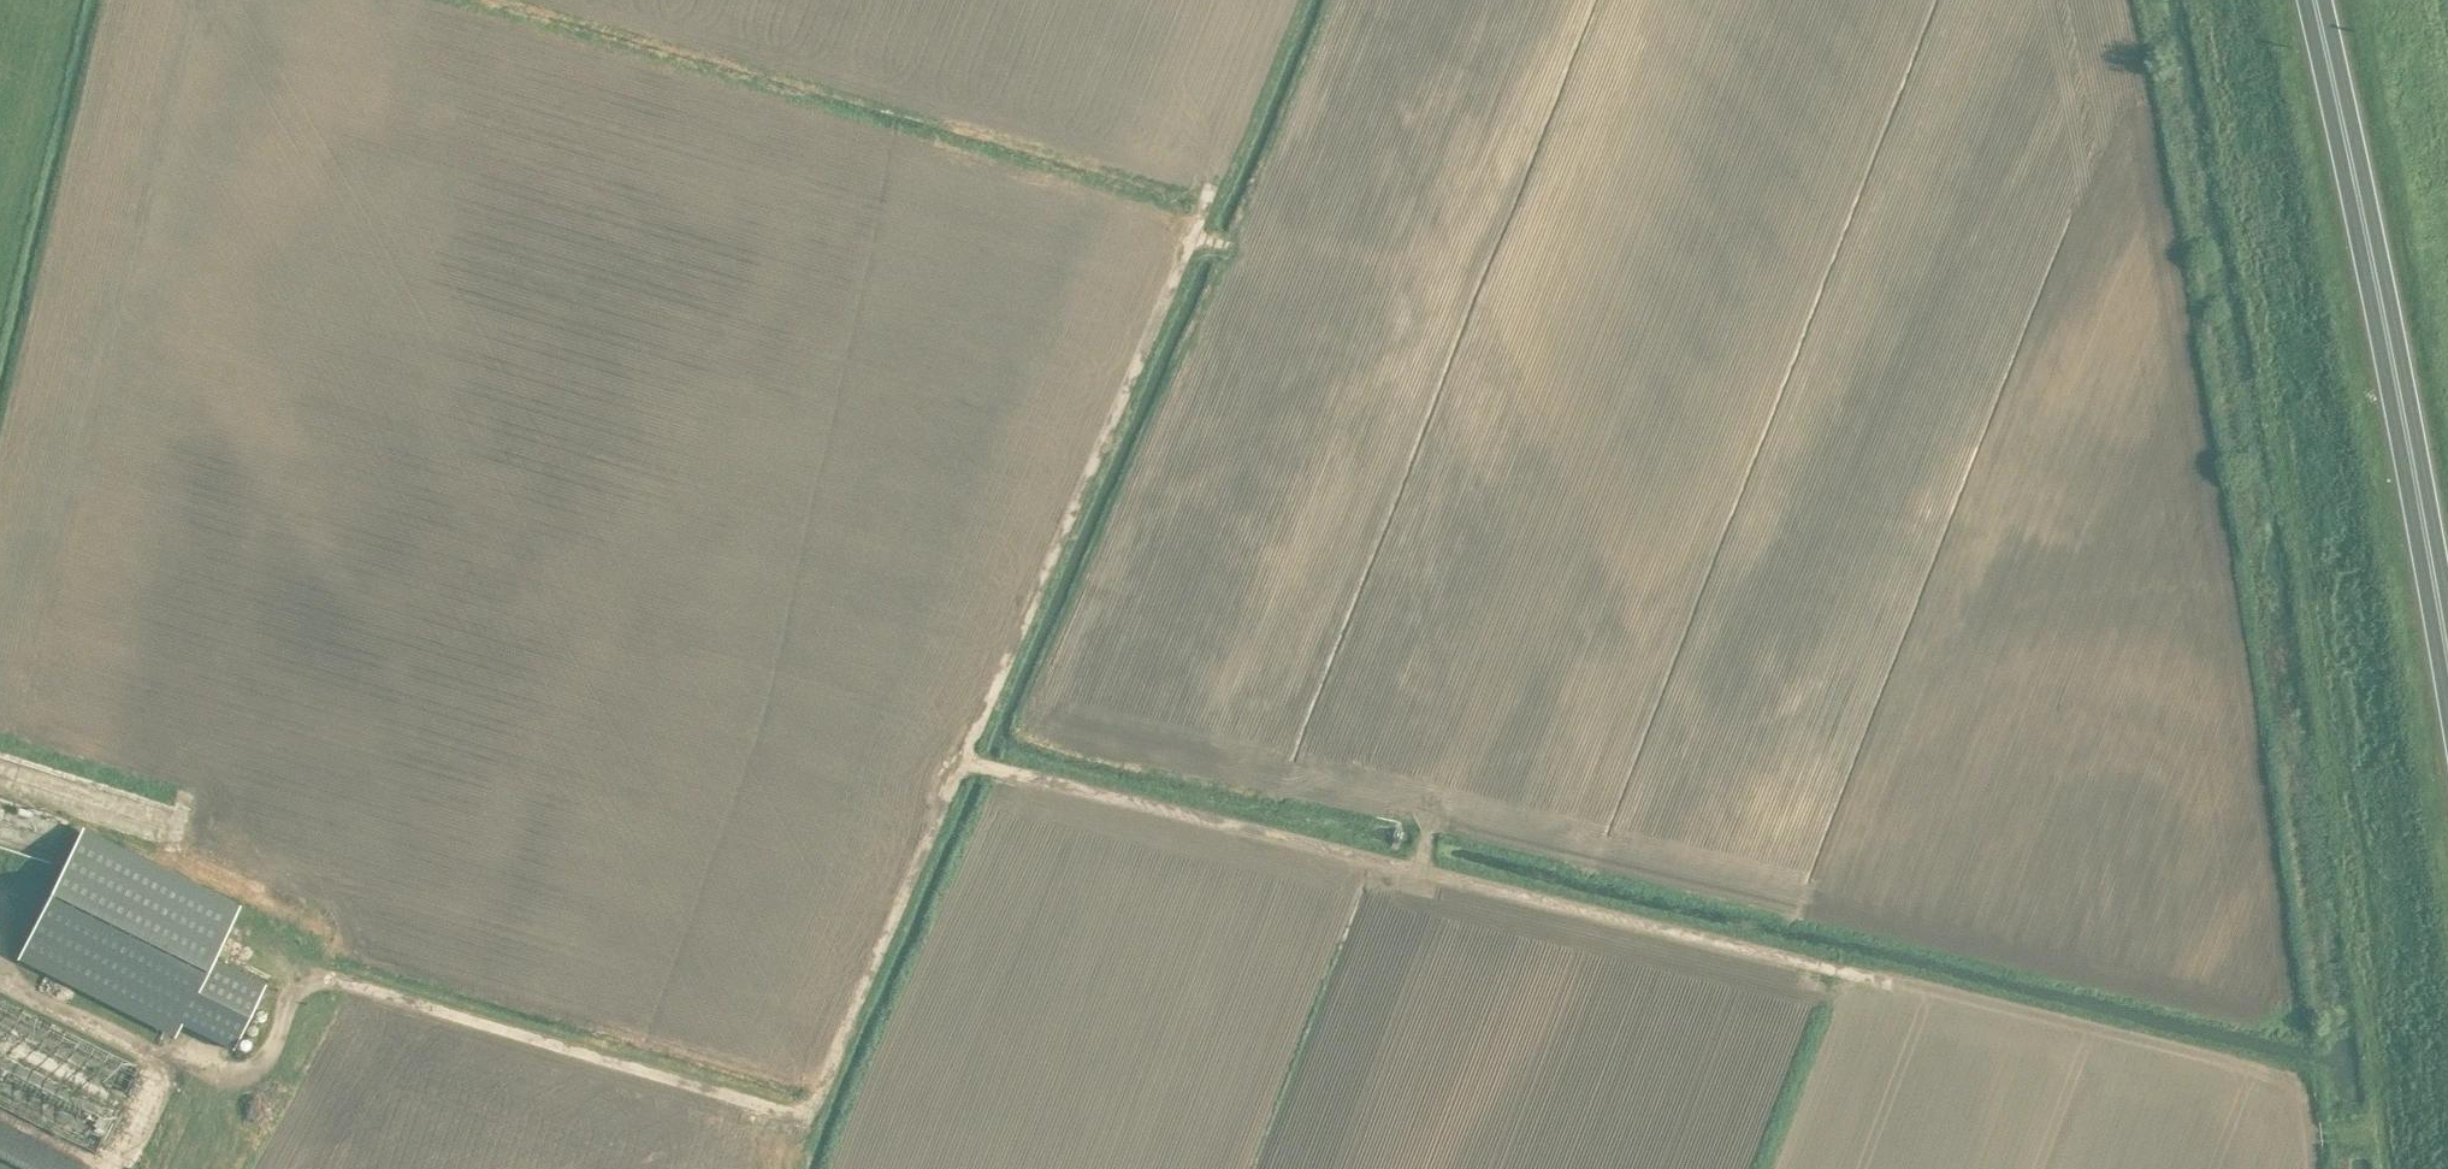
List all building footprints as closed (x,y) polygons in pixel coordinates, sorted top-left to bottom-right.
[(235,906),(178,877),(79,828),(18,951),(174,1029),(179,1020),(231,1045),(263,980),(211,955),(235,906)] [(93,1150),(136,1063),(0,995),(0,1103),(93,1150)] [(30,1168),(84,1168),(87,1162),(0,1118),(0,1154),(30,1168)] [(218,1159),(204,1154),(198,1168),(214,1168),(218,1159)]
